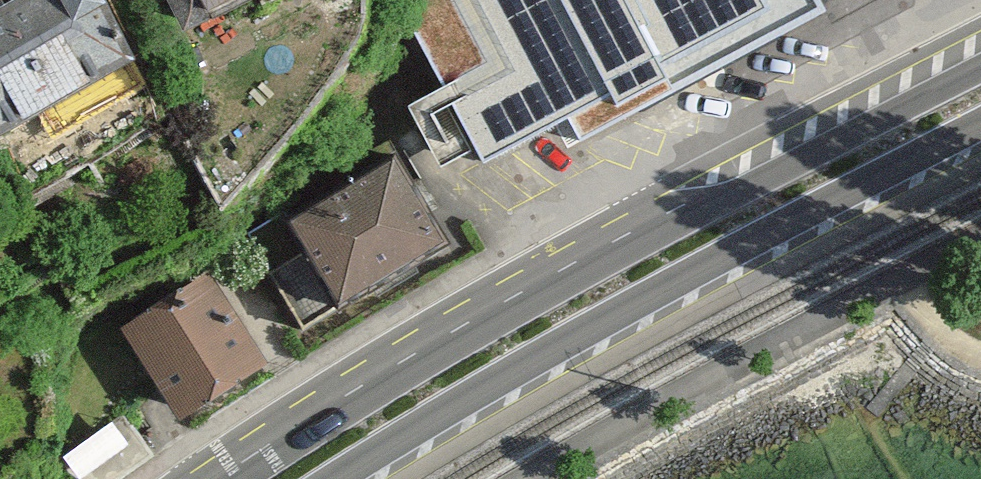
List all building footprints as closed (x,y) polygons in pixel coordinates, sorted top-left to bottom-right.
[(0,14),(0,141),(140,54),(106,0),(22,0),(0,14)] [(188,28),(244,0),(174,0),(188,28)] [(828,19),(818,0),(409,0),(452,81),(411,102),(447,169),(483,150),(492,166),(572,123),(586,149),(828,19)] [(445,242),(396,157),(289,218),(304,243),(266,265),(301,325),(445,242)] [(205,284),(129,332),(177,407),(252,359),(205,284)]
